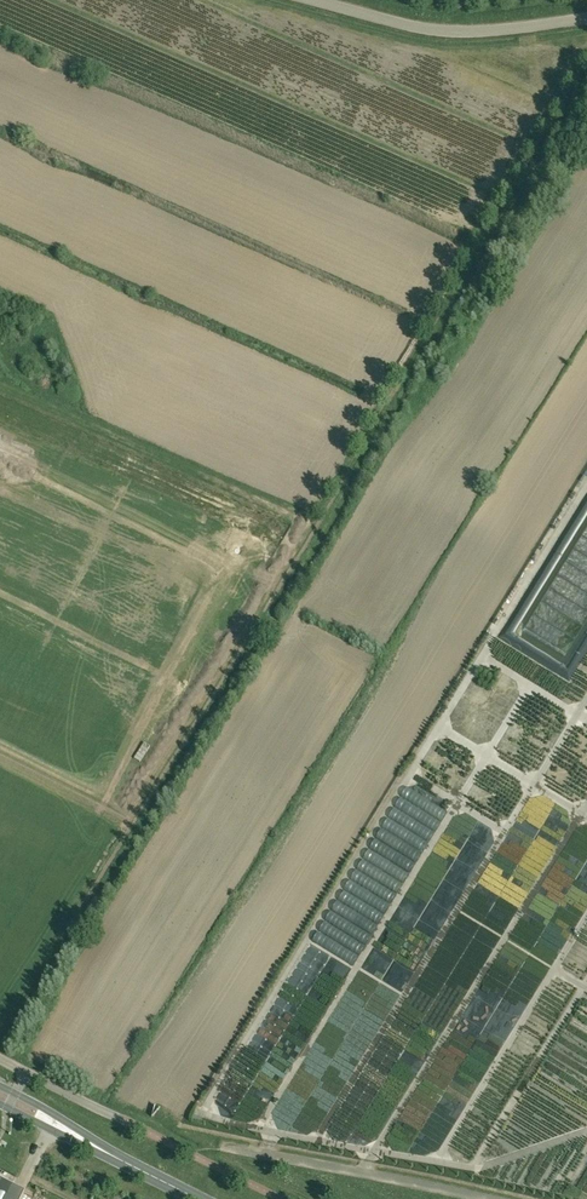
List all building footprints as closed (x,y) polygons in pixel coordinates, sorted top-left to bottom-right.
[(0,1180),(0,1198),(21,1198),(25,1192),(0,1180)]
